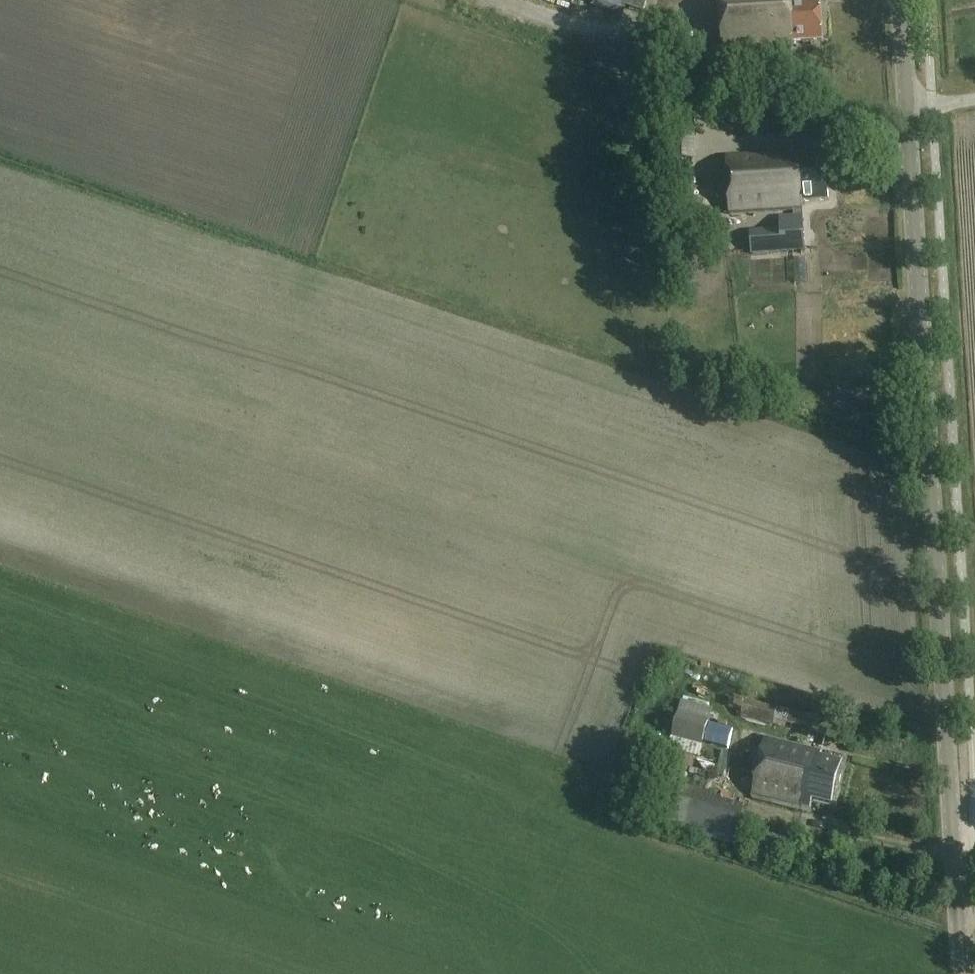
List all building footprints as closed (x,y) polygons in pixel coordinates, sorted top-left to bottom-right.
[(643,12),(647,0),(608,0),(643,12)] [(791,0),(720,0),(723,51),(790,46),(790,43),(822,41),(820,3),(791,5),(791,0)] [(693,122),(669,122),(670,160),(693,159),(693,122)] [(799,159),(794,155),(726,159),(729,215),(793,211),(794,229),(750,231),(751,254),(804,251),(803,228),(802,228),(801,210),(802,210),(802,203),(829,201),(826,158),(799,159)] [(712,709),(680,700),(666,749),(698,758),(712,709)] [(829,721),(745,701),(741,718),(792,730),(794,725),(806,728),(802,745),(822,750),(829,721)] [(821,753),(766,739),(752,794),(801,807),(811,799),(832,804),(842,763),(820,757),(821,753)]
